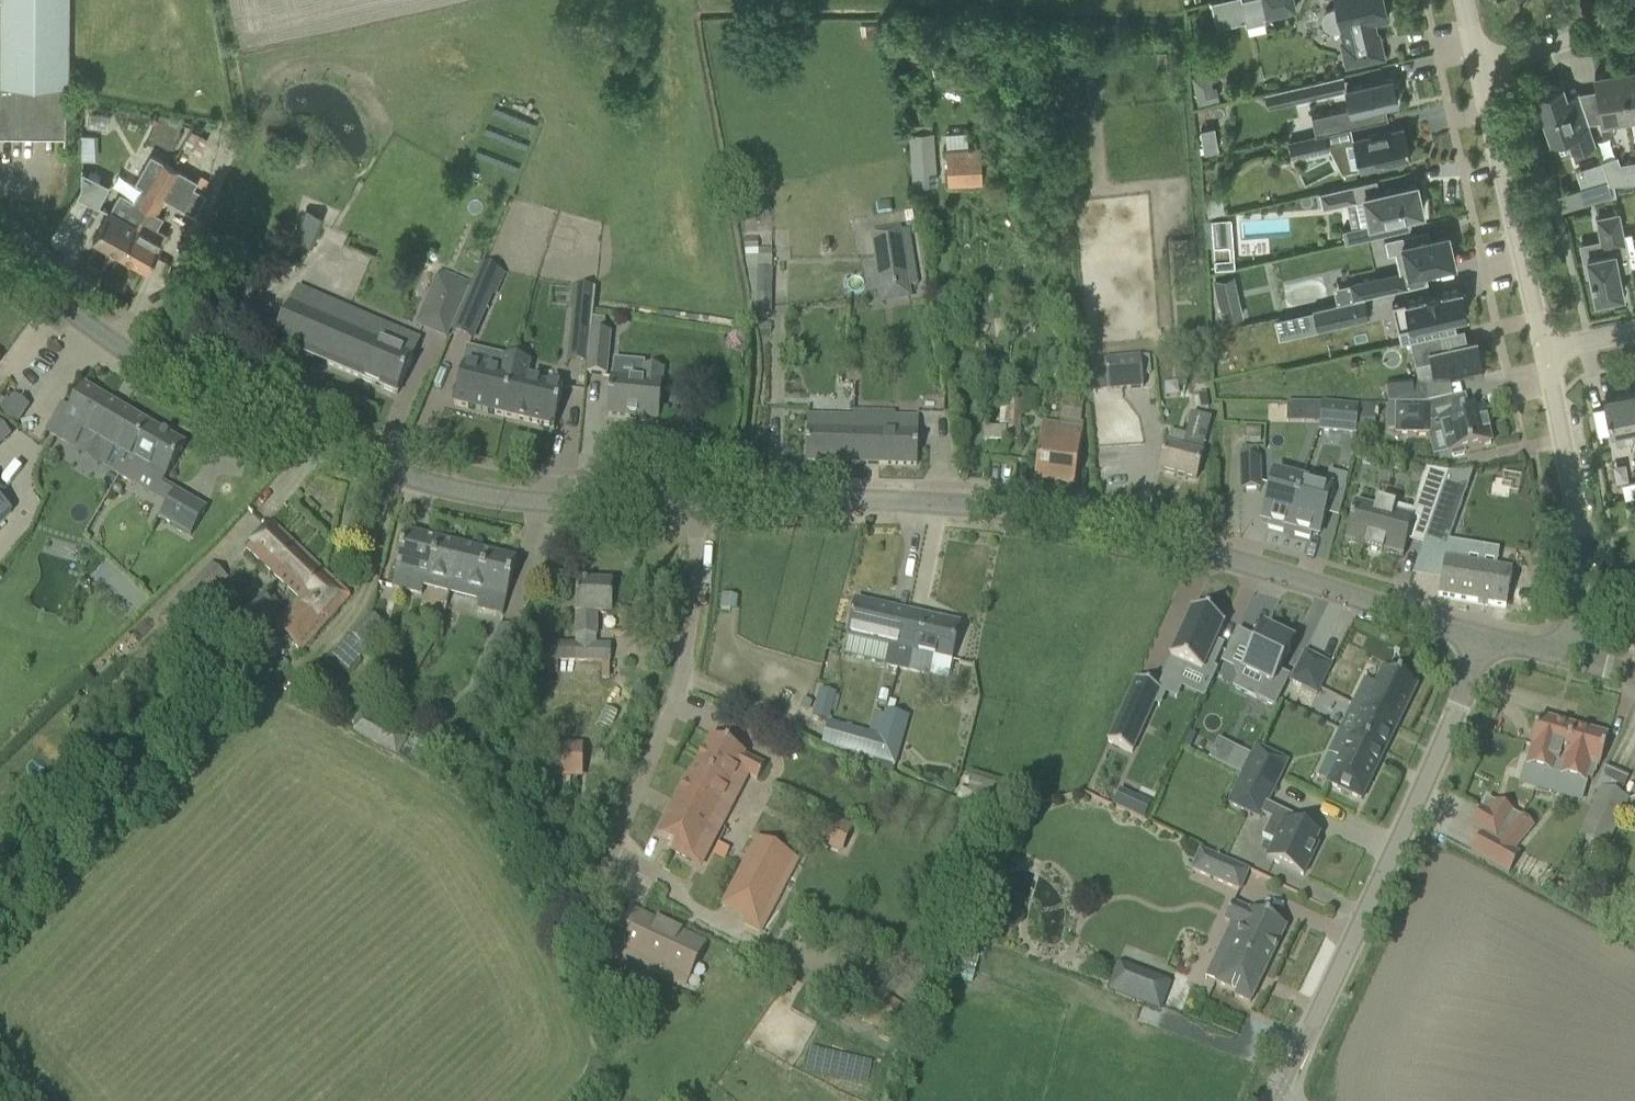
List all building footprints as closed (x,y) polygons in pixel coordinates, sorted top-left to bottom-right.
[(66,135),(67,0),(0,0),(0,135),(66,135)] [(1240,0),(1221,0),(1210,2),(1216,27),(1244,20),(1244,18),(1240,0)] [(1246,26),(1265,21),(1264,17),(1295,10),(1292,0),(1240,0),(1244,18),(1246,26)] [(1324,23),(1325,25),(1326,27),(1328,28),(1330,29),(1331,30),(1333,30),(1335,30),(1343,28),(1346,42),(1342,43),(1347,65),(1383,57),(1378,35),(1374,36),(1371,23),(1388,19),(1383,0),(1334,0),(1336,9),(1331,10),(1330,10),(1328,11),(1326,13),(1325,15),(1324,17),(1324,18),(1323,20),(1323,21),(1324,22),(1324,23)] [(1629,118),(1630,123),(1630,117),(1634,117),(1634,63),(1620,66),(1629,118)] [(1629,118),(1620,66),(1604,68),(1605,73),(1594,75),(1602,121),(1604,120),(1605,125),(1620,122),(1619,119),(1629,118)] [(1195,101),(1214,98),(1210,70),(1191,73),(1195,101)] [(1391,76),(1345,86),(1350,106),(1311,116),(1315,132),(1314,133),(1315,134),(1323,132),(1388,118),(1385,105),(1397,102),(1395,94),(1399,93),(1396,83),(1393,84),(1391,76)] [(1307,96),(1304,83),(1278,89),(1281,102),(1307,96)] [(1595,144),(1583,108),(1578,93),(1565,97),(1561,87),(1562,86),(1562,85),(1557,87),(1552,86),(1548,87),(1544,89),(1540,92),(1535,94),(1536,96),(1536,95),(1551,138),(1550,139),(1550,140),(1565,135),(1570,153),(1595,144)] [(1543,115),(1539,103),(1527,107),(1531,118),(1531,119),(1543,115)] [(1310,121),(1296,124),(1298,136),(1313,133),(1310,121)] [(1410,158),(1403,128),(1352,139),(1359,169),(1377,165),(1378,168),(1393,165),(1392,162),(1410,158)] [(937,183),(933,129),(909,131),(913,184),(937,183)] [(1315,134),(1289,140),(1293,157),(1327,149),(1323,132),(1315,134)] [(946,146),(949,183),(983,180),(980,145),(946,146)] [(92,240),(121,257),(136,229),(141,220),(172,164),(152,153),(136,182),(142,185),(134,201),(120,192),(92,240)] [(1620,163),(1617,155),(1601,160),(1607,180),(1608,183),(1613,183),(1634,182),(1634,160),(1620,163)] [(136,229),(121,257),(146,271),(167,235),(155,228),(162,216),(156,213),(165,198),(194,215),(206,194),(194,187),(199,179),(172,164),(141,220),(136,229)] [(79,171),(70,194),(96,205),(106,182),(79,171)] [(1582,187),(1586,203),(1616,194),(1613,183),(1608,183),(1607,180),(1582,187)] [(1422,211),(1420,204),(1423,204),(1419,190),(1417,190),(1416,183),(1364,195),(1369,216),(1358,219),(1360,225),(1342,229),(1345,242),(1409,227),(1406,215),(1422,211)] [(1355,200),(1352,184),(1318,192),(1322,208),(1355,200)] [(304,195),(284,238),(310,250),(330,207),(304,195)] [(1620,263),(1629,261),(1619,214),(1597,219),(1604,253),(1587,257),(1587,260),(1584,261),(1586,275),(1590,274),(1595,300),(1622,294),(1617,270),(1621,269),(1620,263)] [(1230,217),(1210,219),(1212,245),(1232,244),(1230,217)] [(870,234),(882,304),(911,300),(900,228),(870,234)] [(1454,262),(1447,233),(1429,237),(1428,229),(1384,239),(1388,253),(1395,252),(1400,275),(1454,262)] [(757,238),(745,238),(745,249),(757,249),(757,238)] [(1233,265),(1233,257),(1213,258),(1214,267),(1233,265)] [(756,315),(771,315),(771,270),(756,270),(756,315)] [(479,272),(460,315),(479,323),(489,299),(491,300),(500,281),(479,272)] [(439,273),(428,299),(458,312),(469,285),(439,273)] [(1394,289),(1391,273),(1350,283),(1353,299),(1363,296),(1394,289)] [(1462,293),(1460,288),(1404,300),(1413,339),(1456,329),(1453,316),(1466,314),(1465,308),(1468,308),(1465,293),(1462,293)] [(274,343),(397,396),(419,345),(296,292),(274,343)] [(572,315),(569,340),(589,342),(590,332),(594,296),(571,293),(569,314),(572,315)] [(1368,318),(1363,296),(1353,299),(1312,308),(1317,329),(1368,318)] [(1239,297),(1218,302),(1222,322),(1244,317),(1239,297)] [(1005,321),(994,321),(995,339),(1006,339),(1005,321)] [(586,375),(605,376),(609,333),(590,332),(589,342),(586,375)] [(1443,348),(1440,333),(1410,340),(1415,362),(1432,359),(1438,385),(1483,375),(1476,341),(1443,348)] [(1106,360),(1109,393),(1143,388),(1140,357),(1106,360)] [(454,407),(504,417),(516,361),(502,358),(498,374),(462,367),(454,407)] [(516,361),(504,417),(554,427),(563,387),(526,380),(530,364),(516,361)] [(657,422),(662,371),(642,369),(641,382),(611,380),(607,417),(657,422)] [(1410,380),(1385,385),(1389,403),(1413,398),(1410,380)] [(130,461),(150,426),(84,388),(70,412),(62,407),(47,433),(70,446),(79,431),(128,460),(130,461)] [(1631,391),(1604,397),(1611,432),(1614,431),(1617,442),(1634,438),(1634,409),(1631,391)] [(0,404),(0,415),(12,425),(27,407),(9,392),(0,404)] [(1005,408),(1005,429),(1004,443),(1018,443),(1020,403),(1006,402),(1005,408)] [(1318,431),(1355,435),(1358,409),(1321,405),(1318,431)] [(1434,422),(1430,405),(1423,407),(1397,406),(1396,435),(1443,435),(1448,456),(1452,455),(1453,458),(1464,455),(1463,452),(1491,446),(1486,426),(1491,425),(1487,411),(1440,422),(1434,422)] [(806,417),(805,463),(916,466),(917,419),(893,419),(894,414),(853,413),(853,418),(806,417)] [(1165,450),(1159,471),(1195,481),(1201,460),(1205,443),(1211,420),(1192,415),(1182,451),(1165,447),(1165,450)] [(1076,468),(1081,438),(1081,435),(1059,432),(1060,426),(1042,423),(1042,427),(1037,462),(1034,484),(1073,489),(1076,468)] [(174,465),(185,446),(150,426),(130,461),(128,460),(118,477),(134,486),(140,477),(161,489),(174,465)] [(1243,430),(1243,441),(1260,442),(1260,431),(1243,430)] [(1239,460),(1241,491),(1259,490),(1258,459),(1239,460)] [(1288,535),(1302,481),(1293,479),(1294,476),(1279,472),(1277,476),(1273,475),(1261,522),(1268,523),(1267,529),(1288,535)] [(1434,473),(1417,521),(1430,526),(1446,480),(1448,475),(1434,473)] [(1446,480),(1430,526),(1425,542),(1445,549),(1467,487),(1446,480)] [(1317,537),(1330,490),(1326,489),(1327,485),(1312,481),(1312,484),(1302,481),(1288,535),(1309,540),(1310,535),(1317,537)] [(159,519),(191,538),(206,511),(175,492),(159,519)] [(11,514),(0,502),(0,524),(11,514)] [(1355,503),(1344,543),(1365,548),(1364,550),(1382,554),(1382,553),(1403,558),(1413,519),(1393,513),(1395,507),(1377,502),(1375,508),(1355,503)] [(246,551),(301,598),(302,599),(325,575),(271,524),(246,551)] [(425,577),(451,584),(460,547),(405,533),(392,587),(420,594),(425,577)] [(460,547),(451,584),(481,591),(476,609),(503,615),(510,583),(516,561),(460,547)] [(1444,560),(1438,596),(1505,607),(1512,571),(1444,560)] [(175,600),(193,617),(228,579),(211,562),(175,600)] [(302,599),(301,598),(274,626),(300,651),(349,598),(325,575),(302,599)] [(543,661),(609,664),(609,663),(610,646),(595,645),(596,620),(610,620),(611,585),(577,584),(575,645),(543,644),(543,661)] [(215,635),(232,653),(277,609),(260,591),(215,635)] [(720,597),(718,610),(732,612),(734,599),(720,597)] [(886,667),(897,669),(898,668),(903,644),(901,643),(907,613),(855,601),(846,639),(868,644),(889,648),(886,667)] [(1191,613),(1192,613),(1164,674),(1178,680),(1185,666),(1209,677),(1223,646),(1215,642),(1221,627),(1222,627),(1223,625),(1216,623),(1218,620),(1199,611),(1198,614),(1192,611),(1191,613)] [(898,668),(897,669),(931,676),(935,659),(951,663),(954,647),(959,625),(907,613),(901,643),(903,644),(898,668)] [(369,614),(348,635),(361,645),(381,626),(369,614)] [(484,670),(501,677),(518,632),(501,626),(484,670)] [(1263,629),(1242,673),(1264,683),(1256,699),(1275,708),(1290,678),(1279,672),(1293,644),(1263,629)] [(1302,655),(1287,684),(1301,690),(1315,661),(1302,655)] [(1329,668),(1315,661),(1301,690),(1315,697),(1329,668)] [(1397,727),(1415,691),(1381,675),(1373,691),(1363,685),(1353,706),(1397,727)] [(1136,680),(1107,742),(1131,753),(1159,691),(1136,680)] [(817,688),(808,716),(825,721),(834,694),(817,688)] [(1397,727),(1353,706),(1340,732),(1384,754),(1397,727)] [(879,736),(872,761),(895,767),(908,719),(886,711),(878,736),(879,736)] [(351,731),(375,743),(385,726),(363,714),(351,731)] [(1539,718),(1525,767),(1558,776),(1558,777),(1560,777),(1565,758),(1564,757),(1573,727),(1539,718)] [(821,746),(872,761),(879,736),(878,736),(828,723),(821,746)] [(385,726),(375,743),(398,756),(408,737),(385,726)] [(1565,758),(1560,777),(1585,784),(1586,779),(1592,781),(1593,775),(1595,776),(1597,767),(1599,768),(1607,737),(1573,727),(1564,757),(1565,758)] [(1384,754),(1340,732),(1328,755),(1339,760),(1327,785),(1361,801),(1384,754)] [(711,738),(692,774),(689,773),(657,836),(674,845),(670,853),(690,862),(698,846),(709,851),(723,825),(712,819),(737,771),(757,781),(764,767),(744,757),(745,756),(711,738)] [(540,778),(581,779),(583,745),(540,744),(540,778)] [(1243,775),(1242,777),(1273,792),(1288,763),(1256,748),(1251,757),(1243,775)] [(1235,749),(1226,767),(1243,775),(1251,757),(1235,749)] [(1303,878),(1318,846),(1315,845),(1319,837),(1298,827),(1301,822),(1267,805),(1273,792),(1242,777),(1228,805),(1260,820),(1261,816),(1270,820),(1262,838),(1274,844),(1266,860),(1303,878)] [(1506,784),(1503,795),(1530,803),(1534,790),(1507,783),(1506,784)] [(1601,787),(1578,837),(1604,850),(1628,799),(1601,787)] [(960,788),(955,800),(968,805),(972,793),(960,788)] [(1498,843),(1519,817),(1487,800),(1471,828),(1481,834),(1498,843)] [(814,841),(840,853),(853,825),(827,813),(814,841)] [(1520,855),(1514,852),(1533,828),(1519,817),(1498,843),(1481,834),(1471,853),(1509,875),(1520,855)] [(784,850),(763,891),(781,901),(766,930),(782,938),(818,867),(793,855),(784,850)] [(1191,871),(1239,892),(1248,872),(1200,852),(1191,871)] [(1230,925),(1240,930),(1214,985),(1230,992),(1229,995),(1249,1004),(1285,928),(1232,903),(1223,922),(1230,925)] [(663,971),(687,982),(706,940),(638,909),(622,945),(666,965),(663,971)] [(1108,989),(1159,1008),(1169,984),(1117,964),(1108,989)]
